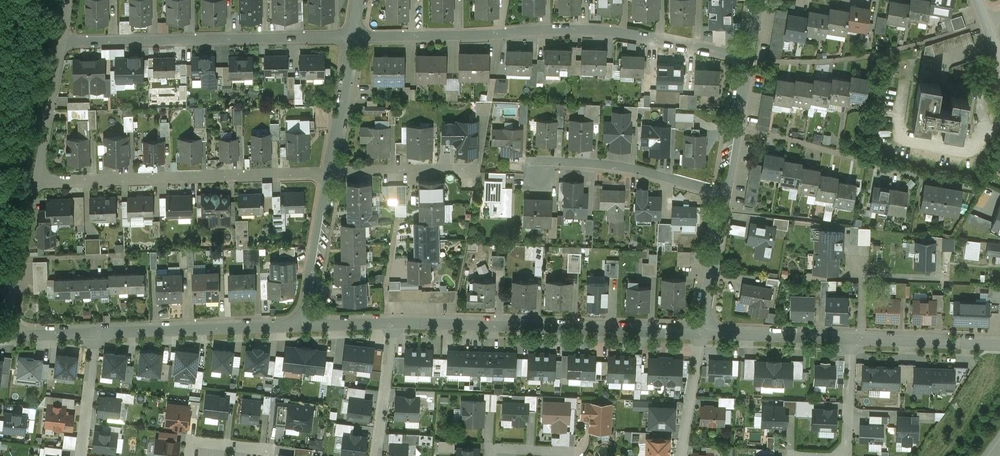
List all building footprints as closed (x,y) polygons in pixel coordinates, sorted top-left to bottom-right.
[(87,24),(107,24),(107,0),(87,0),(87,24)] [(150,0),(131,0),(131,24),(151,23),(150,0)] [(188,0),(168,0),(168,23),(189,23),(188,0)] [(204,22),(224,22),(224,0),(204,0),(204,22)] [(241,22),(260,22),(260,0),(241,0),(241,22)] [(274,21),(297,21),(297,0),(273,0),(274,21)] [(310,21),(332,20),(332,0),(310,0),(310,21)] [(387,10),(388,10),(388,17),(387,17),(387,19),(408,18),(408,0),(387,0),(387,10)] [(433,18),(452,17),(452,0),(433,0),(433,18)] [(477,6),(478,6),(478,16),(477,16),(497,16),(497,0),(477,0),(477,6)] [(525,11),(524,11),(524,12),(544,12),(544,0),(525,0),(525,11)] [(560,12),(579,12),(579,0),(560,0),(560,12)] [(599,3),(595,3),(595,12),(621,12),(621,0),(599,0),(599,3)] [(633,17),(659,17),(659,0),(633,0),(633,17)] [(672,13),(673,13),(673,22),(672,22),(693,22),(693,0),(672,0),(672,13)] [(925,0),(910,0),(910,4),(907,18),(927,21),(929,11),(930,1),(925,0)] [(930,1),(929,11),(950,15),(953,0),(931,0),(930,1)] [(910,4),(890,1),(887,18),(887,21),(906,24),(907,18),(910,4)] [(729,2),(709,2),(709,30),(729,30),(729,2)] [(870,9),(851,6),(850,12),(847,28),(867,31),(870,9)] [(850,12),(830,9),(829,15),(826,30),(846,34),(847,28),(850,12)] [(829,15),(809,12),(808,18),(805,33),(825,37),(826,30),(829,15)] [(808,18),(788,14),(788,18),(787,23),(786,29),(785,35),(785,36),(804,40),(805,33),(808,18)] [(962,16),(951,19),(954,31),(965,27),(962,16)] [(887,18),(877,17),(875,32),(885,33),(887,21),(887,18)] [(970,32),(932,44),(935,55),(973,43),(970,32)] [(932,44),(925,46),(924,54),(935,56),(935,55),(932,44)] [(569,50),(546,49),(546,59),(545,71),(545,72),(546,72),(546,70),(559,71),(559,72),(559,73),(575,73),(575,60),(569,59),(570,50),(569,50)] [(606,51),(582,50),(581,60),(581,71),(605,72),(606,62),(606,51)] [(532,52),(507,51),(506,71),(530,72),(531,72),(531,63),(532,52)] [(474,54),(459,53),(459,79),(474,79),(474,54)] [(489,54),(474,54),(474,79),(488,79),(489,79),(489,78),(489,54)] [(431,56),(416,55),(416,80),(431,81),(431,56)] [(287,73),(287,56),(265,56),(265,74),(287,73)] [(324,56),(300,56),(300,77),(324,77),(324,56)] [(446,56),(431,56),(431,81),(446,81),(446,56)] [(644,57),(622,56),(621,63),(620,63),(620,74),(643,74),(644,57)] [(213,58),(202,58),(202,57),(192,57),(193,78),(206,78),(206,77),(214,77),(215,77),(214,67),(214,57),(213,57),(213,58)] [(242,58),(242,57),(230,57),(230,66),(231,78),(253,78),(252,58),(242,58)] [(404,57),(374,57),(374,83),(383,83),(383,82),(403,82),(403,83),(404,83),(404,57)] [(141,58),(141,59),(124,60),(125,76),(133,76),(133,80),(143,80),(142,58),(141,58)] [(174,58),(154,58),(154,76),(174,76),(174,58)] [(90,92),(89,59),(74,59),(75,92),(90,92)] [(105,79),(104,59),(89,59),(90,92),(104,92),(104,89),(105,89),(105,79)] [(124,59),(116,59),(117,76),(125,76),(124,60),(124,59)] [(546,59),(537,59),(537,64),(537,71),(545,71),(546,59)] [(934,61),(923,59),(919,82),(930,84),(934,61)] [(979,60),(951,68),(955,79),(982,70),(979,60)] [(613,63),(606,62),(605,72),(605,78),(613,79),(613,63)] [(683,65),(657,64),(656,84),(656,89),(657,89),(657,85),(672,86),(672,89),(682,90),(683,65)] [(230,66),(222,67),(223,85),(231,85),(231,78),(230,66)] [(223,85),(222,67),(214,67),(215,77),(216,77),(216,85),(223,85)] [(559,71),(546,70),(546,72),(545,77),(545,78),(559,78),(559,73),(559,72),(559,71)] [(719,71),(695,70),(694,91),(695,91),(695,88),(709,89),(709,92),(718,92),(719,71)] [(537,77),(530,76),(530,78),(527,78),(527,86),(536,86),(537,77)] [(869,80),(851,76),(850,82),(847,98),(865,101),(869,80)] [(496,78),(489,78),(489,79),(488,79),(488,89),(494,90),(496,78)] [(507,78),(496,78),(494,90),(494,92),(507,93),(507,78)] [(832,82),(814,79),(813,83),(810,101),(828,104),(829,100),(832,82)] [(850,82),(832,79),(832,82),(829,100),(840,102),(840,101),(846,102),(846,103),(847,98),(850,82)] [(795,83),(777,80),(774,96),(774,101),(791,104),(792,102),(795,83)] [(813,83),(795,80),(795,83),(792,102),(809,105),(810,101),(813,83)] [(919,82),(911,126),(929,128),(931,117),(944,119),(941,133),(961,136),(968,100),(951,97),(950,103),(937,101),(940,85),(930,84),(919,82)] [(303,99),(302,83),(295,84),(295,90),(294,90),(295,99),(303,99)] [(688,95),(680,94),(679,108),(688,108),(688,95)] [(697,95),(688,95),(688,108),(697,109),(697,95)] [(492,101),(476,101),(476,114),(490,114),(492,101)] [(600,105),(588,105),(587,122),(591,122),(591,123),(599,123),(600,105)] [(638,107),(624,106),(622,124),(630,124),(630,125),(637,125),(638,107)] [(206,107),(194,108),(194,127),(206,127),(206,107)] [(234,107),(235,123),(244,123),(243,107),(234,107)] [(89,109),(68,109),(68,120),(78,120),(89,120),(89,109)] [(97,128),(96,109),(90,109),(89,109),(89,120),(90,128),(97,128)] [(133,116),(124,116),(124,131),(133,131),(133,116)] [(89,120),(78,120),(79,138),(89,138),(90,138),(90,128),(89,120)] [(315,120),(300,120),(300,131),(307,131),(308,131),(315,131),(315,120)] [(557,121),(537,120),(536,146),(556,147),(557,130),(557,121)] [(587,122),(571,121),(570,131),(573,131),(573,145),(581,145),(581,148),(590,148),(591,123),(591,122),(587,122)] [(694,122),(676,121),(675,128),(693,129),(694,122)] [(170,136),(170,122),(161,122),(161,136),(170,136)] [(477,122),(444,122),(444,142),(451,142),(458,142),(458,154),(477,155),(477,122)] [(622,124),(605,123),(605,139),(613,140),(612,150),(628,150),(628,140),(630,140),(630,139),(628,139),(629,134),(630,134),(630,125),(630,124),(622,124)] [(769,126),(757,124),(756,130),(768,132),(769,126)] [(431,126),(408,126),(408,142),(408,154),(431,154),(431,126)] [(669,127),(643,126),(643,144),(651,144),(651,155),(668,155),(669,127)] [(206,127),(194,127),(195,139),(201,139),(201,141),(207,140),(206,127)] [(389,127),(369,127),(369,128),(361,128),(361,139),(369,139),(368,155),(389,155),(389,127)] [(279,129),(270,129),(270,133),(271,133),(271,141),(280,140),(279,129)] [(504,130),(493,130),(493,144),(503,144),(503,154),(520,155),(521,130),(504,129),(504,130)] [(300,131),(287,131),(288,158),(308,157),(307,131),(300,131)] [(261,136),(251,136),(251,145),(253,145),(253,156),(262,156),(262,159),(270,159),(269,141),(271,141),(271,133),(270,133),(261,134),(261,136)] [(823,143),(831,143),(832,135),(824,134),(823,143)] [(705,136),(685,135),(685,155),(680,155),(680,164),(682,164),(682,165),(704,166),(704,165),(705,136)] [(128,136),(105,137),(105,164),(128,163),(128,136)] [(79,138),(68,138),(68,150),(66,150),(66,152),(68,152),(68,165),(89,164),(89,138),(79,138)] [(195,139),(180,139),(181,161),(201,161),(201,141),(201,139),(195,139)] [(237,139),(220,139),(221,160),(238,159),(237,139)] [(164,141),(144,141),(144,142),(142,142),(142,150),(144,150),(144,163),(164,162),(164,141)] [(408,142),(395,142),(395,154),(408,154),(408,142)] [(783,157),(765,154),(763,165),(762,171),(761,175),(780,179),(783,161),(783,157)] [(801,164),(783,161),(780,179),(779,183),(798,186),(801,168),(801,164)] [(819,171),(801,168),(798,186),(797,190),(816,193),(819,175),(819,171)] [(762,171),(750,169),(749,175),(761,177),(761,175),(762,171)] [(502,173),(489,172),(489,180),(485,180),(484,200),(495,201),(494,215),(494,216),(511,216),(512,188),(502,188),(502,173)] [(838,178),(819,175),(816,193),(815,197),(826,199),(834,200),(837,182),(838,178)] [(442,182),(420,182),(420,195),(421,204),(443,204),(442,182)] [(581,183),(565,182),(565,194),(578,195),(578,194),(581,194),(581,183)] [(856,185),(837,182),(834,200),(833,204),(852,207),(856,185)] [(370,184),(348,184),(348,206),(371,206),(370,184)] [(396,199),(396,185),(388,185),(389,199),(396,199)] [(406,185),(396,185),(396,199),(406,199),(406,185)] [(962,191),(924,185),(920,208),(958,215),(962,191)] [(891,189),(874,186),(870,208),(877,209),(887,211),(891,189)] [(660,198),(646,197),(647,189),(638,189),(637,197),(636,197),(636,217),(637,217),(637,218),(651,218),(651,217),(660,218),(660,198)] [(908,192),(891,189),(887,211),(893,212),(893,211),(903,213),(903,215),(904,215),(908,192)] [(602,190),(600,190),(600,196),(600,208),(607,208),(607,220),(611,220),(623,221),(623,220),(622,220),(623,209),(624,209),(624,191),(602,190)] [(304,192),(281,193),(281,211),(304,211),(304,192)] [(228,196),(218,196),(218,195),(215,193),(214,194),(197,195),(197,208),(203,207),(204,216),(211,215),(211,224),(236,223),(236,221),(236,220),(235,201),(229,202),(228,196)] [(263,194),(241,195),(241,212),(249,211),(249,212),(263,212),(263,211),(263,197),(263,194)] [(578,195),(565,194),(564,194),(564,201),(563,216),(587,217),(587,195),(581,194),(578,194),(578,195)] [(180,196),(180,195),(168,196),(168,198),(169,215),(169,216),(191,215),(190,196),(180,196)] [(420,195),(411,195),(412,204),(411,204),(411,205),(421,204),(420,195)] [(153,196),(137,197),(137,198),(128,198),(128,201),(128,218),(130,218),(153,217),(153,196)] [(272,196),(263,197),(263,211),(273,211),(272,196)] [(116,197),(90,198),(91,220),(101,220),(101,221),(116,220),(116,197)] [(826,199),(815,197),(814,203),(825,205),(826,199)] [(168,198),(159,198),(160,216),(169,215),(168,198)] [(73,199),(47,199),(47,209),(48,223),(73,222),(73,201),(73,199)] [(552,200),(526,199),(525,225),(526,225),(526,224),(541,225),(549,226),(551,226),(551,216),(552,200)] [(84,200),(73,201),(73,222),(73,225),(85,225),(84,200)] [(128,201),(122,201),(123,226),(130,226),(130,218),(128,218),(128,201)] [(444,220),(453,220),(453,203),(444,203),(444,220)] [(443,204),(421,204),(421,222),(437,222),(443,222),(443,204)] [(371,206),(348,206),(349,224),(364,224),(369,224),(371,224),(371,206)] [(696,207),(672,206),(672,224),(695,224),(696,207)] [(994,222),(990,231),(999,235),(999,206),(994,222)] [(47,209),(39,210),(40,210),(41,221),(38,224),(38,232),(36,235),(36,241),(39,243),(40,243),(40,244),(55,244),(55,233),(55,232),(49,232),(49,231),(48,231),(48,223),(47,209)] [(887,211),(877,209),(876,216),(886,218),(887,211)] [(994,222),(970,213),(965,221),(990,231),(994,222)] [(281,214),(273,215),(274,231),(283,230),(282,223),(281,214)] [(557,217),(551,216),(551,226),(549,226),(548,238),(557,238),(557,217)] [(789,220),(774,218),(773,225),(788,228),(789,220)] [(593,219),(586,219),(585,234),(593,234),(593,219)] [(248,220),(236,220),(236,221),(236,223),(236,249),(243,249),(247,249),(248,248),(248,220)] [(623,221),(611,220),(611,232),(623,233),(623,221)] [(160,221),(152,221),(153,236),(161,236),(160,221)] [(421,222),(415,222),(416,240),(438,240),(437,222),(421,222)] [(746,235),(747,225),(732,223),(730,232),(746,235)] [(349,224),(344,224),(342,224),(342,243),(365,243),(364,224),(349,224)] [(775,228),(751,224),(747,242),(761,244),(759,257),(770,259),(772,246),(775,228)] [(858,228),(850,227),(850,245),(858,245),(858,228)] [(858,244),(871,244),(872,227),(859,227),(858,244)] [(843,232),(817,230),(816,254),(837,255),(842,255),(843,232)] [(100,238),(85,239),(86,254),(101,253),(100,238)] [(438,240),(416,240),(416,258),(429,258),(438,258),(438,240)] [(365,243),(342,243),(343,262),(357,262),(358,262),(365,262),(365,243)] [(934,243),(915,243),(915,268),(934,268),(935,251),(935,243),(934,243)] [(988,243),(987,255),(999,257),(999,244),(988,243)] [(471,252),(480,251),(479,244),(470,245),(471,252)] [(971,244),(970,254),(980,254),(980,245),(971,244)] [(544,259),(544,245),(526,245),(525,259),(544,259)] [(295,247),(280,247),(280,255),(295,255),(295,247)] [(248,248),(247,249),(248,264),(254,264),(260,264),(259,248),(248,248)] [(223,249),(215,250),(215,263),(223,263),(223,249)] [(248,264),(247,249),(243,249),(244,274),(230,275),(230,297),(254,296),(254,264),(248,264)] [(690,252),(677,251),(677,266),(690,266),(690,252)] [(581,254),(568,253),(567,272),(580,272),(581,254)] [(816,254),(813,254),(812,273),(816,274),(827,275),(836,275),(837,255),(816,254)] [(505,256),(492,255),(491,269),(504,270),(505,256)] [(416,258),(408,259),(409,281),(430,280),(429,258),(416,258)] [(543,260),(535,260),(534,276),(542,276),(543,260)] [(295,261),(271,262),(272,279),(293,278),(296,278),(295,261)] [(343,262),(336,262),(336,282),(343,282),(358,282),(358,262),(357,262),(343,262)] [(619,264),(605,263),(605,277),(618,277),(619,264)] [(657,263),(642,263),(642,275),(656,276),(657,263)] [(127,273),(109,274),(109,277),(109,292),(127,292),(127,273)] [(145,273),(127,273),(127,292),(145,291),(145,273)] [(205,273),(193,273),(194,299),(206,298),(205,273)] [(218,273),(205,273),(206,298),(218,298),(218,273)] [(169,274),(157,275),(157,300),(170,299),(169,274)] [(181,274),(169,274),(170,299),(182,299),(181,274)] [(109,277),(91,278),(91,296),(109,295),(109,292),(109,277)] [(73,278),(54,279),(55,297),(73,296),(73,278)] [(91,278),(73,278),(73,296),(91,296),(91,278)] [(272,279),(270,279),(268,279),(269,296),(270,296),(293,295),(293,278),(272,279)] [(779,279),(767,278),(765,285),(778,287),(779,279)] [(268,279),(260,279),(261,299),(270,299),(270,296),(269,296),(268,279)] [(684,280),(663,279),(662,305),(683,306),(684,280)] [(494,281),(474,281),(474,291),(468,291),(467,303),(493,304),(494,281)] [(535,282),(517,281),(517,296),(514,296),(513,305),(534,306),(535,282)] [(649,287),(638,287),(638,282),(628,281),(627,309),(648,310),(649,287)] [(829,290),(836,291),(837,281),(829,281),(829,290)] [(358,282),(343,282),(344,304),(366,304),(365,282),(358,282)] [(570,282),(548,282),(550,282),(549,297),(550,297),(550,306),(547,306),(547,307),(569,307),(570,282)] [(607,283),(588,282),(587,308),(606,309),(607,283)] [(906,283),(896,283),(896,298),(905,298),(906,283)] [(771,289),(743,284),(740,300),(752,302),(750,313),(766,316),(767,305),(768,305),(771,289)] [(989,287),(988,297),(999,299),(999,298),(999,288),(989,287)] [(457,290),(448,291),(448,302),(455,302),(457,290)] [(821,290),(811,290),(810,298),(815,298),(814,306),(820,306),(821,290)] [(944,295),(932,294),(932,302),(935,302),(935,313),(943,313),(944,295)] [(828,297),(826,297),(826,307),(826,319),(846,320),(847,297),(828,297)] [(988,297),(988,303),(989,303),(988,312),(999,313),(999,298),(999,299),(988,297)] [(810,298),(791,298),(791,308),(793,308),(793,318),(813,318),(813,308),(814,308),(814,306),(815,298),(810,298)] [(898,300),(877,299),(876,321),(898,322),(898,300)] [(932,302),(913,301),(913,303),(911,305),(911,310),(913,312),(913,322),(935,323),(935,313),(935,302),(932,302)] [(988,303),(957,302),(956,324),(988,325),(988,312),(989,303),(988,303)] [(360,347),(346,345),(343,367),(357,368),(360,347)] [(301,349),(287,347),(284,368),(304,371),(306,348),(301,347),(301,349)] [(374,348),(360,347),(357,368),(371,370),(374,348)] [(233,350),(214,348),(211,369),(231,371),(233,350)] [(254,351),(247,350),(245,368),(255,369),(254,371),(266,372),(267,372),(268,360),(269,352),(262,352),(262,349),(255,348),(254,351)] [(325,352),(311,350),(311,348),(306,348),(304,371),(323,373),(325,352)] [(419,350),(406,349),(405,357),(405,373),(418,374),(419,350)] [(126,352),(106,350),(104,370),(123,373),(126,352)] [(201,352),(184,350),(182,368),(199,370),(201,352)] [(432,350),(419,350),(418,374),(431,374),(432,374),(432,358),(432,350)] [(156,352),(149,351),(149,352),(142,351),(139,372),(159,375),(160,375),(162,363),(163,354),(156,353),(156,352)] [(460,351),(448,351),(448,359),(447,373),(448,373),(459,373),(460,351)] [(471,352),(460,351),(459,373),(470,374),(471,352)] [(482,352),(471,352),(470,374),(481,374),(482,352)] [(493,353),(482,352),(481,374),(492,375),(493,353)] [(504,353),(493,353),(492,375),(504,375),(504,353)] [(516,354),(504,353),(504,375),(515,376),(516,358),(516,354)] [(542,355),(529,354),(528,358),(528,376),(528,378),(541,378),(542,355)] [(78,357),(58,355),(56,368),(55,374),(56,375),(75,377),(78,357)] [(555,355),(542,355),(541,378),(554,379),(554,378),(555,360),(555,355)] [(2,360),(3,360),(1,373),(10,374),(12,357),(2,356),(2,360)] [(582,356),(569,356),(568,369),(568,377),(581,378),(582,356)] [(595,356),(582,356),(581,378),(594,378),(595,361),(595,356)] [(43,360),(19,357),(16,382),(41,385),(41,379),(43,363),(43,360)] [(405,357),(395,357),(393,373),(405,373),(405,357)] [(622,358),(609,357),(608,380),(608,381),(621,382),(622,358)] [(659,359),(649,359),(648,372),(648,383),(656,383),(664,383),(665,357),(659,357),(659,359)] [(682,360),(672,360),(672,358),(665,357),(664,383),(669,383),(681,384),(681,381),(682,360)] [(442,359),(432,358),(432,374),(431,374),(431,376),(441,377),(442,359)] [(635,358),(622,358),(621,382),(634,382),(635,364),(635,358)] [(756,359),(745,358),(744,379),(755,379),(756,362),(757,362),(756,359)] [(276,361),(268,360),(267,372),(266,372),(265,378),(273,379),(276,361)] [(791,360),(791,364),(792,364),(791,379),(802,379),(803,360),(791,360)] [(731,361),(709,361),(709,379),(716,380),(716,383),(723,383),(723,380),(731,380),(731,375),(731,361)] [(773,384),(774,361),(769,361),(769,363),(757,362),(756,362),(755,379),(755,384),(773,384)] [(779,361),(774,361),(773,384),(791,385),(791,379),(792,364),(791,364),(779,363),(779,361)] [(50,364),(43,363),(41,379),(48,380),(50,367),(50,364)] [(170,364),(162,363),(160,375),(159,375),(159,379),(168,380),(170,364)] [(864,363),(856,363),(855,381),(862,381),(863,367),(864,367),(864,363)] [(822,366),(815,365),(814,384),(826,384),(826,386),(835,386),(836,367),(829,366),(822,366)] [(914,368),(915,368),(916,365),(906,365),(905,383),(914,383),(914,368)] [(959,383),(968,367),(955,366),(954,370),(954,383),(959,383)] [(56,375),(55,374),(56,368),(50,367),(48,380),(47,385),(55,386),(56,375)] [(864,367),(863,367),(862,381),(862,388),(880,388),(881,367),(864,367)] [(898,368),(881,367),(880,388),(898,389),(898,382),(899,368),(898,368)] [(930,389),(931,369),(915,368),(914,368),(914,383),(914,391),(930,392),(930,389)] [(954,370),(931,369),(930,389),(954,390),(954,383),(954,370)] [(125,382),(123,381),(124,378),(114,376),(112,388),(124,390),(125,382)] [(366,389),(348,387),(346,398),(350,399),(351,398),(364,400),(366,389)] [(237,392),(225,390),(225,396),(229,397),(229,402),(235,402),(237,392)] [(435,391),(418,390),(417,399),(418,399),(418,405),(429,406),(429,400),(435,400),(435,391)] [(122,397),(103,394),(100,413),(119,416),(122,397)] [(225,396),(207,394),(205,414),(227,417),(229,402),(229,397),(225,396)] [(537,396),(525,395),(525,404),(528,405),(528,411),(536,411),(537,396)] [(63,397),(46,396),(45,405),(48,406),(49,405),(62,406),(63,397)] [(75,399),(63,397),(62,406),(66,407),(74,408),(75,399)] [(417,399),(413,399),(413,398),(408,397),(407,398),(397,398),(396,408),(397,408),(397,418),(407,418),(407,420),(409,420),(409,419),(418,419),(418,405),(418,399),(417,399)] [(577,397),(565,397),(565,403),(570,403),(569,408),(576,408),(577,397)] [(736,398),(719,397),(718,408),(724,408),(724,405),(735,406),(736,398)] [(364,400),(351,398),(350,399),(348,418),(369,421),(371,401),(364,400)] [(261,401),(244,399),(243,402),(241,416),(248,417),(248,421),(249,421),(258,422),(261,401)] [(189,400),(188,406),(189,406),(188,416),(199,417),(200,402),(189,400)] [(651,401),(634,400),(633,410),(650,411),(650,407),(651,407),(651,401)] [(796,401),(783,400),(783,407),(784,407),(784,414),(787,414),(796,415),(796,413),(796,401)] [(264,401),(263,412),(269,413),(271,402),(264,401)] [(484,402),(463,401),(462,421),(462,425),(468,425),(468,426),(477,427),(477,425),(483,426),(483,419),(484,419),(484,411),(484,402)] [(814,401),(796,401),(796,413),(802,414),(802,417),(812,417),(813,410),(814,401)] [(565,403),(544,402),(543,421),(553,422),(552,430),(560,430),(563,431),(566,431),(566,422),(569,422),(569,408),(570,403),(565,403)] [(525,404),(504,403),(503,417),(515,418),(514,423),(523,424),(523,418),(527,418),(528,411),(528,405),(525,404)] [(611,405),(583,403),(582,418),(591,418),(590,431),(609,432),(611,405)] [(169,404),(166,425),(174,426),(174,427),(184,428),(184,427),(188,427),(190,416),(188,416),(189,406),(188,406),(169,404)] [(313,407),(289,404),(287,425),(300,427),(299,430),(311,431),(313,407)] [(62,406),(49,405),(48,406),(46,424),(55,425),(54,428),(72,430),(74,415),(65,414),(66,407),(62,406)] [(36,408),(23,406),(22,415),(27,415),(27,419),(35,420),(36,408)] [(783,407),(763,406),(762,426),(784,427),(784,422),(786,420),(787,414),(784,414),(784,407),(783,407)] [(651,407),(650,407),(650,411),(649,426),(674,427),(674,408),(651,407)] [(718,408),(701,407),(701,424),(708,424),(708,426),(716,426),(716,424),(724,425),(724,408),(718,408)] [(813,410),(812,417),(812,429),(835,430),(836,411),(830,411),(831,409),(825,409),(825,410),(813,410)] [(935,412),(917,411),(917,419),(935,420),(935,412)] [(14,414),(6,413),(5,420),(4,431),(25,433),(27,419),(27,415),(22,415),(21,415),(21,414),(14,413),(14,414)] [(869,416),(869,424),(881,425),(881,416),(869,416)] [(905,417),(898,417),(897,440),(903,440),(902,443),(911,443),(911,440),(917,440),(918,422),(905,421),(905,417)] [(354,425),(336,422),(335,435),(345,436),(345,434),(351,435),(351,433),(353,434),(354,425)] [(46,426),(47,426),(46,432),(54,433),(54,428),(55,425),(46,424),(46,426)] [(121,427),(103,424),(102,432),(117,434),(117,437),(122,438),(122,433),(120,432),(121,427)] [(869,424),(860,424),(859,442),(883,443),(884,425),(881,425),(869,424)] [(299,430),(300,427),(287,425),(286,433),(299,435),(299,430)] [(560,438),(552,437),(551,445),(562,445),(563,431),(560,430),(560,438)] [(102,432),(96,431),(94,449),(115,452),(117,437),(117,434),(102,432)] [(160,431),(159,440),(177,442),(178,433),(160,431)] [(649,432),(631,431),(631,441),(647,442),(647,439),(647,438),(648,438),(649,438),(649,432)] [(342,454),(353,455),(364,455),(367,437),(360,436),(360,435),(353,434),(351,433),(351,435),(345,434),(345,436),(342,454)] [(420,435),(402,434),(402,444),(408,444),(420,445),(420,435)] [(77,436),(65,435),(63,448),(76,449),(77,436)] [(648,438),(647,438),(647,439),(647,442),(646,455),(668,455),(668,453),(669,452),(668,451),(669,446),(669,445),(669,440),(669,439),(649,438),(648,438)] [(311,441),(310,447),(322,448),(323,440),(317,439),(316,441),(311,441)] [(157,440),(155,455),(178,455),(179,442),(177,442),(159,440),(157,440)] [(455,441),(439,441),(438,452),(454,452),(455,441)] [(390,443),(389,455),(408,455),(408,444),(402,444),(390,443)] [(48,455),(51,455),(62,455),(63,448),(45,446),(44,455),(45,455),(48,455)] [(720,447),(702,446),(701,454),(713,454),(713,455),(719,455),(720,447)] [(294,455),(312,455),(313,449),(295,447),(294,455)]
